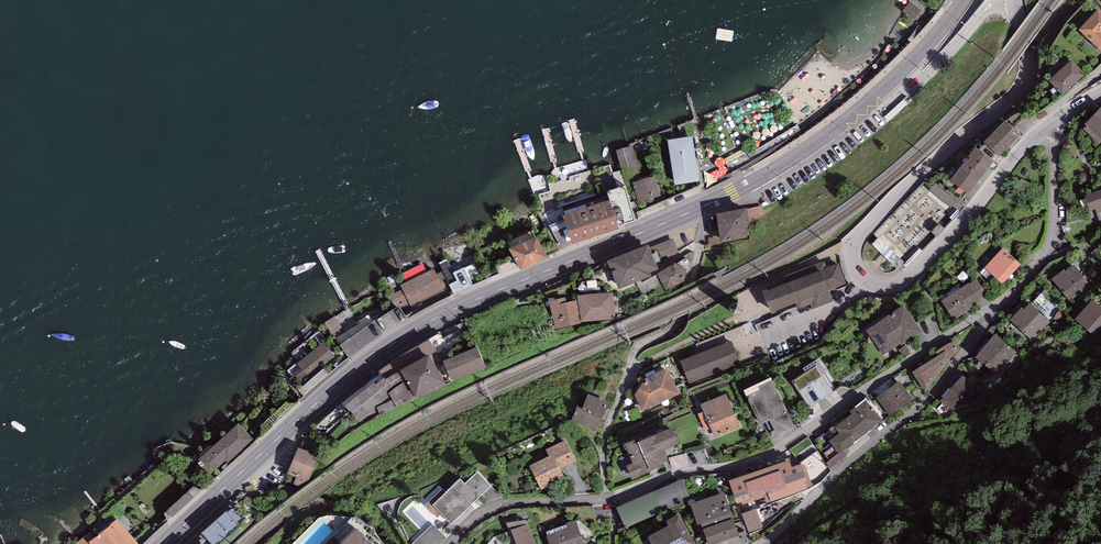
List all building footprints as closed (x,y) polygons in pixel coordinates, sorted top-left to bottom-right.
[(921,12),(910,4),(904,12),(914,20),(921,12)] [(1098,11),(1079,30),(1100,51),(1100,13),(1098,11)] [(1084,75),(1072,61),(1050,81),(1063,95),(1084,75)] [(912,100),(907,95),(884,118),(888,122),(912,100)] [(1085,124),(1086,125),(1083,129),(1099,144),(1100,142),(1100,107),(1085,124)] [(1015,140),(1001,125),(980,144),(995,160),(1015,140)] [(696,138),(668,141),(673,190),(701,187),(696,138)] [(987,163),(969,149),(944,181),(962,195),(987,163)] [(656,180),(637,185),(642,205),(661,200),(656,180)] [(938,185),(933,192),(952,209),(957,203),(938,185)] [(607,192),(610,202),(618,226),(636,221),(624,186),(607,192)] [(1085,195),(1091,212),(1095,210),(1097,214),(1100,212),(1100,189),(1085,195)] [(912,198),(877,232),(903,258),(938,224),(912,198)] [(610,202),(564,217),(572,242),(618,226),(610,202)] [(741,210),(712,216),(717,243),(743,238),(740,226),(744,226),(741,210)] [(537,238),(511,249),(520,269),(546,257),(537,238)] [(881,238),(874,244),(899,270),(905,263),(881,238)] [(673,243),(655,249),(660,262),(678,255),(673,243)] [(653,250),(612,264),(622,290),(653,278),(652,274),(661,271),(653,250)] [(1003,251),(987,269),(1003,283),(1019,265),(1003,251)] [(447,259),(439,263),(454,293),(473,285),(464,268),(474,263),(471,255),(449,265),(447,259)] [(821,264),(754,291),(765,317),(827,292),(826,289),(840,284),(833,265),(827,268),(821,264)] [(1073,266),(1055,281),(1071,300),(1089,285),(1073,266)] [(434,268),(400,285),(402,289),(387,297),(393,309),(395,308),(399,307),(400,310),(410,306),(411,308),(451,288),(443,272),(437,275),(434,268)] [(680,268),(660,276),(666,291),(686,284),(680,268)] [(944,302),(954,318),(986,297),(976,281),(944,302)] [(1055,304),(1044,291),(1034,302),(1046,313),(1055,304)] [(614,297),(582,300),(585,324),(616,321),(614,297)] [(569,301),(552,304),(556,332),(583,328),(579,304),(569,306),(569,301)] [(1093,303),(1078,320),(1095,335),(1100,327),(1100,310),(1093,303)] [(1049,324),(1030,305),(1023,313),(1021,311),(1012,321),(1032,341),(1049,324)] [(904,308),(868,331),(884,354),(919,330),(904,308)] [(347,332),(336,339),(348,358),(383,335),(369,314),(358,322),(359,323),(347,331),(347,332)] [(334,316),(324,323),(334,337),(344,330),(334,316)] [(994,337),(979,356),(1000,372),(1015,353),(994,337)] [(430,340),(390,363),(396,373),(400,371),(429,355),(436,352),(430,340)] [(728,341),(678,361),(687,382),(737,362),(728,341)] [(335,358),(323,343),(298,364),(297,363),(287,370),(292,376),(294,374),(301,382),(307,377),(309,379),(335,358)] [(952,346),(914,374),(924,388),(952,360),(948,357),(955,352),(952,346)] [(477,347),(443,361),(452,382),(486,367),(477,347)] [(429,355),(400,371),(416,398),(446,385),(429,355)] [(787,377),(802,401),(827,388),(812,361),(787,377)] [(380,373),(342,403),(358,422),(377,408),(380,415),(416,398),(400,371),(396,373),(390,363),(378,371),(380,373)] [(662,367),(652,372),(664,398),(675,393),(662,367)] [(652,372),(642,376),(632,394),(640,409),(664,398),(652,372)] [(962,377),(941,401),(957,412),(982,394),(962,377)] [(770,378),(744,391),(761,425),(770,420),(777,435),(794,426),(770,378)] [(876,398),(883,407),(906,390),(899,381),(876,398)] [(913,399),(906,390),(883,407),(890,416),(913,399)] [(722,394),(697,406),(713,438),(738,426),(722,394)] [(607,405),(588,396),(583,408),(579,406),(572,421),(595,431),(607,405)] [(857,425),(874,411),(871,406),(866,399),(855,407),(858,410),(850,416),(857,425)] [(874,411),(857,425),(864,435),(873,428),(882,421),(874,411)] [(336,416),(320,427),(325,434),(341,424),(336,416)] [(857,425),(850,416),(835,428),(840,433),(844,430),(854,443),(864,435),(857,425)] [(673,441),(665,424),(622,443),(630,460),(624,463),(630,477),(655,465),(653,461),(663,457),(659,447),(673,441)] [(256,442),(241,425),(204,458),(216,472),(229,462),(231,464),(256,442)] [(844,450),(854,443),(844,430),(840,433),(830,441),(833,446),(823,454),(829,461),(826,463),(830,468),(848,454),(844,450)] [(565,441),(547,449),(549,454),(550,456),(531,465),(543,490),(564,479),(558,467),(574,459),(565,441)] [(319,456),(298,448),(287,474),(296,477),(293,484),(299,487),(310,479),(319,456)] [(749,475),(729,482),(737,504),(769,493),(771,501),(807,488),(799,465),(790,468),(788,461),(768,468),(769,470),(750,477),(749,475)] [(442,489),(426,505),(438,518),(442,514),(451,524),(491,487),(478,473),(466,485),(460,480),(446,493),(442,489)] [(680,483),(619,510),(625,526),(687,499),(680,483)] [(173,520),(204,494),(198,487),(167,512),(173,520)] [(724,493),(690,504),(698,525),(701,524),(731,513),(724,493)] [(745,513),(751,532),(788,518),(781,500),(745,513)] [(233,508),(228,512),(238,523),(243,519),(233,508)] [(202,533),(212,543),(221,543),(241,526),(238,523),(228,512),(226,511),(202,533)] [(731,513),(701,524),(708,543),(714,543),(739,535),(731,513)] [(668,523),(671,528),(651,539),(653,543),(694,543),(679,517),(668,523)] [(76,543),(77,543),(138,543),(117,518),(109,525),(110,526),(95,538),(90,531),(76,543)] [(507,523),(515,543),(533,543),(525,521),(507,523)] [(575,523),(546,532),(550,543),(582,543),(575,523)] [(432,524),(412,543),(440,543),(446,538),(432,524)] [(357,532),(345,543),(369,543),(357,532)]
